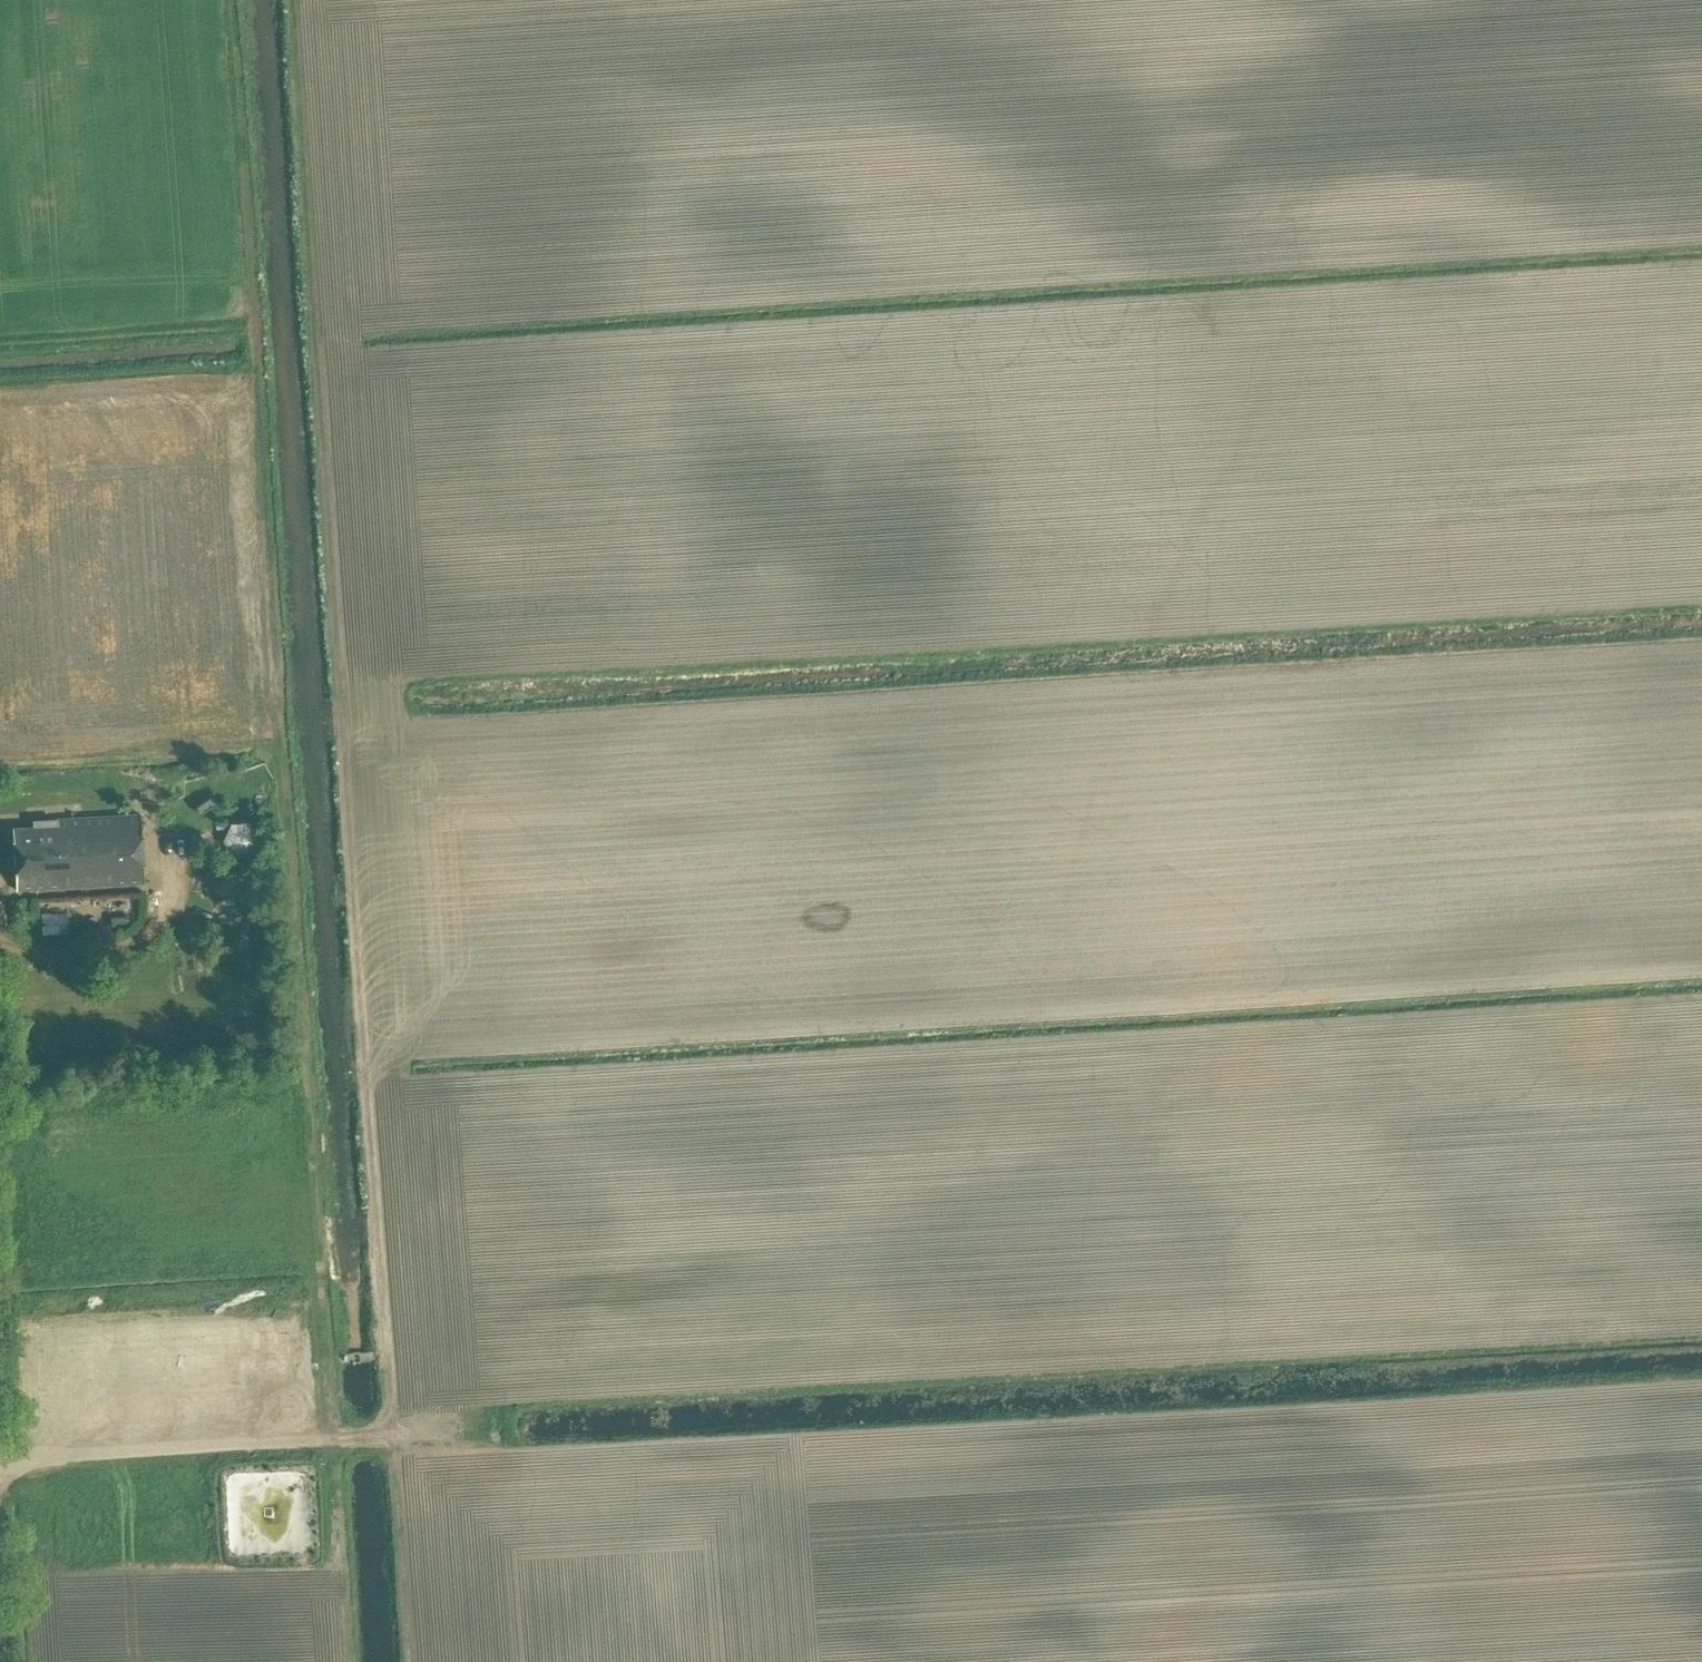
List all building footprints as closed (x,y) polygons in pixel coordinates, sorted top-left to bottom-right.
[(15,889),(143,882),(139,813),(32,820),(32,826),(11,827),(15,889)] [(254,843),(252,819),(224,822),(226,845),(254,843)]
